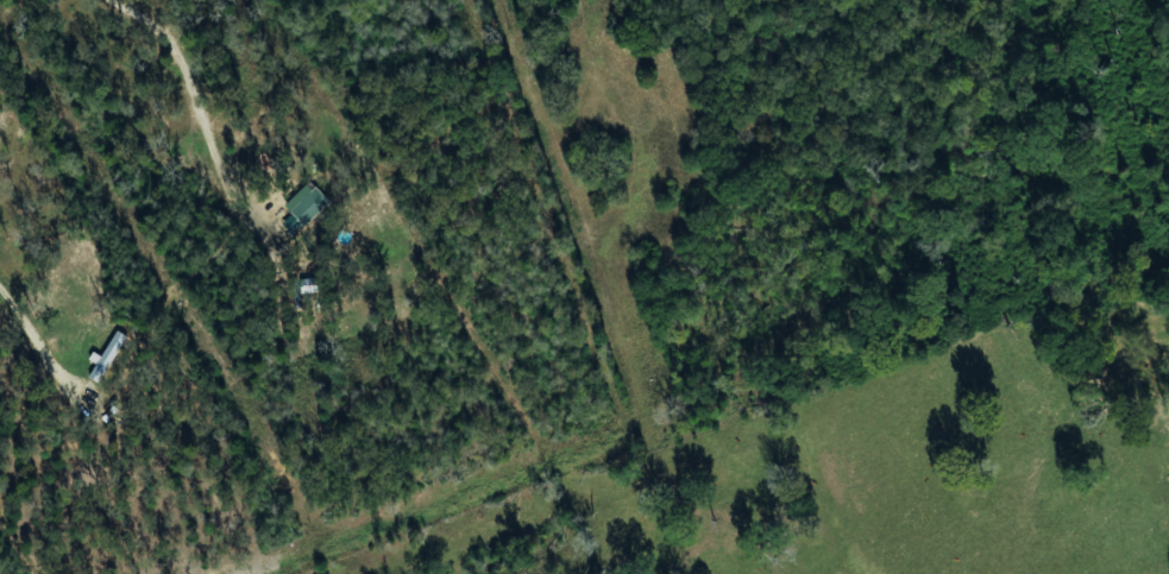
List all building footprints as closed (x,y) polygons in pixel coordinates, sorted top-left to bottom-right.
[(288,205),(308,226),(334,202),(314,181),(288,205)] [(92,377),(103,383),(129,335),(120,330),(103,361),(102,360),(92,377)]
